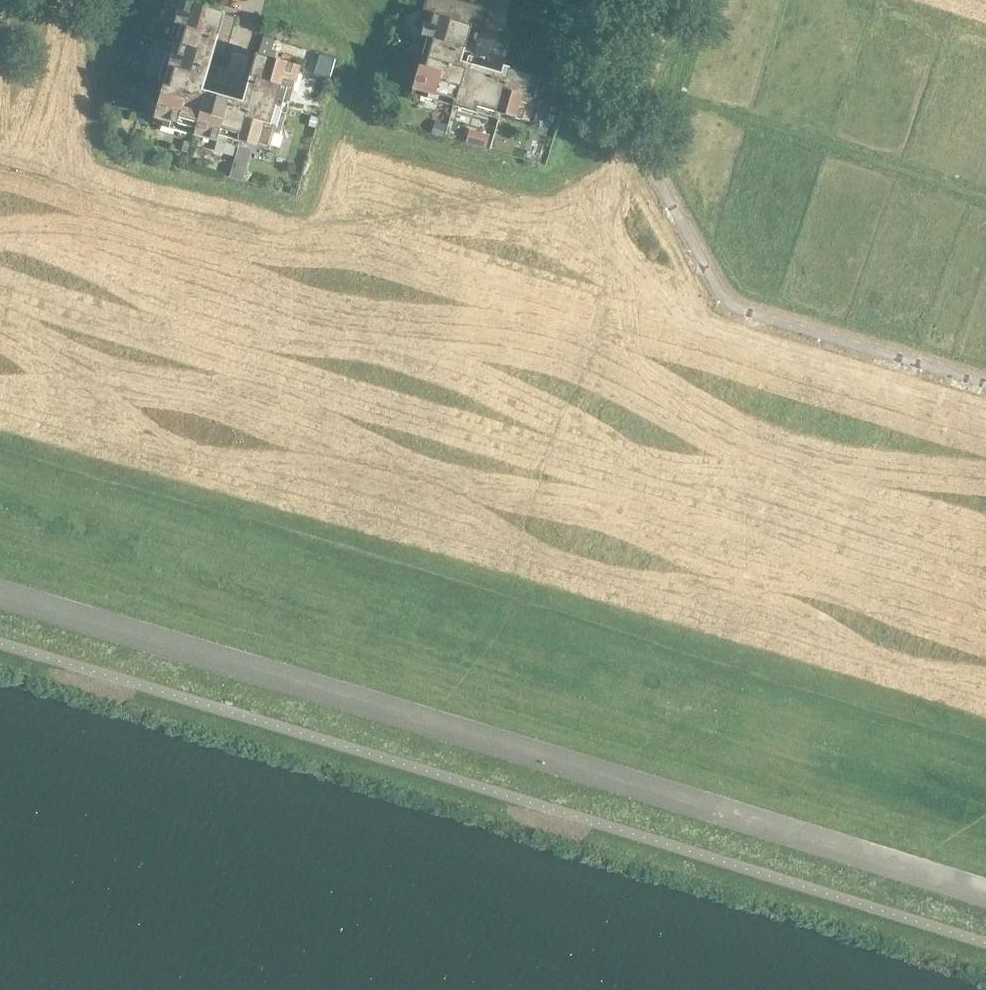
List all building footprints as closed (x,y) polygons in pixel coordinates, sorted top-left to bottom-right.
[(169,45),(163,65),(169,67),(153,124),(238,148),(240,142),(276,152),(300,67),(257,55),(250,78),(243,102),(229,98),(231,91),(210,85),(208,93),(203,91),(213,57),(224,60),(237,17),(178,0),(169,0),(157,41),(169,45)] [(428,15),(470,28),(483,31),(489,8),(460,0),(426,0),(422,14),(428,15)] [(546,8),(524,2),(521,15),(542,22),(546,8)] [(470,28),(428,15),(415,58),(421,60),(411,94),(496,118),(498,113),(534,123),(541,100),(535,98),(540,78),(509,69),(509,67),(504,66),(501,73),(480,67),(482,60),(469,56),(467,64),(461,62),(470,28)] [(396,34),(393,45),(402,47),(405,37),(396,34)] [(320,55),(314,74),(330,79),(335,60),(320,55)] [(559,75),(555,90),(566,93),(570,79),(559,75)] [(312,116),(309,125),(316,127),(318,118),(312,116)] [(434,121),(431,133),(442,137),(446,125),(434,121)] [(480,134),(476,146),(486,149),(489,136),(480,134)] [(185,141),(182,151),(189,153),(192,143),(185,141)] [(514,145),(511,155),(523,158),(526,148),(514,145)] [(232,165),(229,177),(242,180),(246,168),(232,165)]
